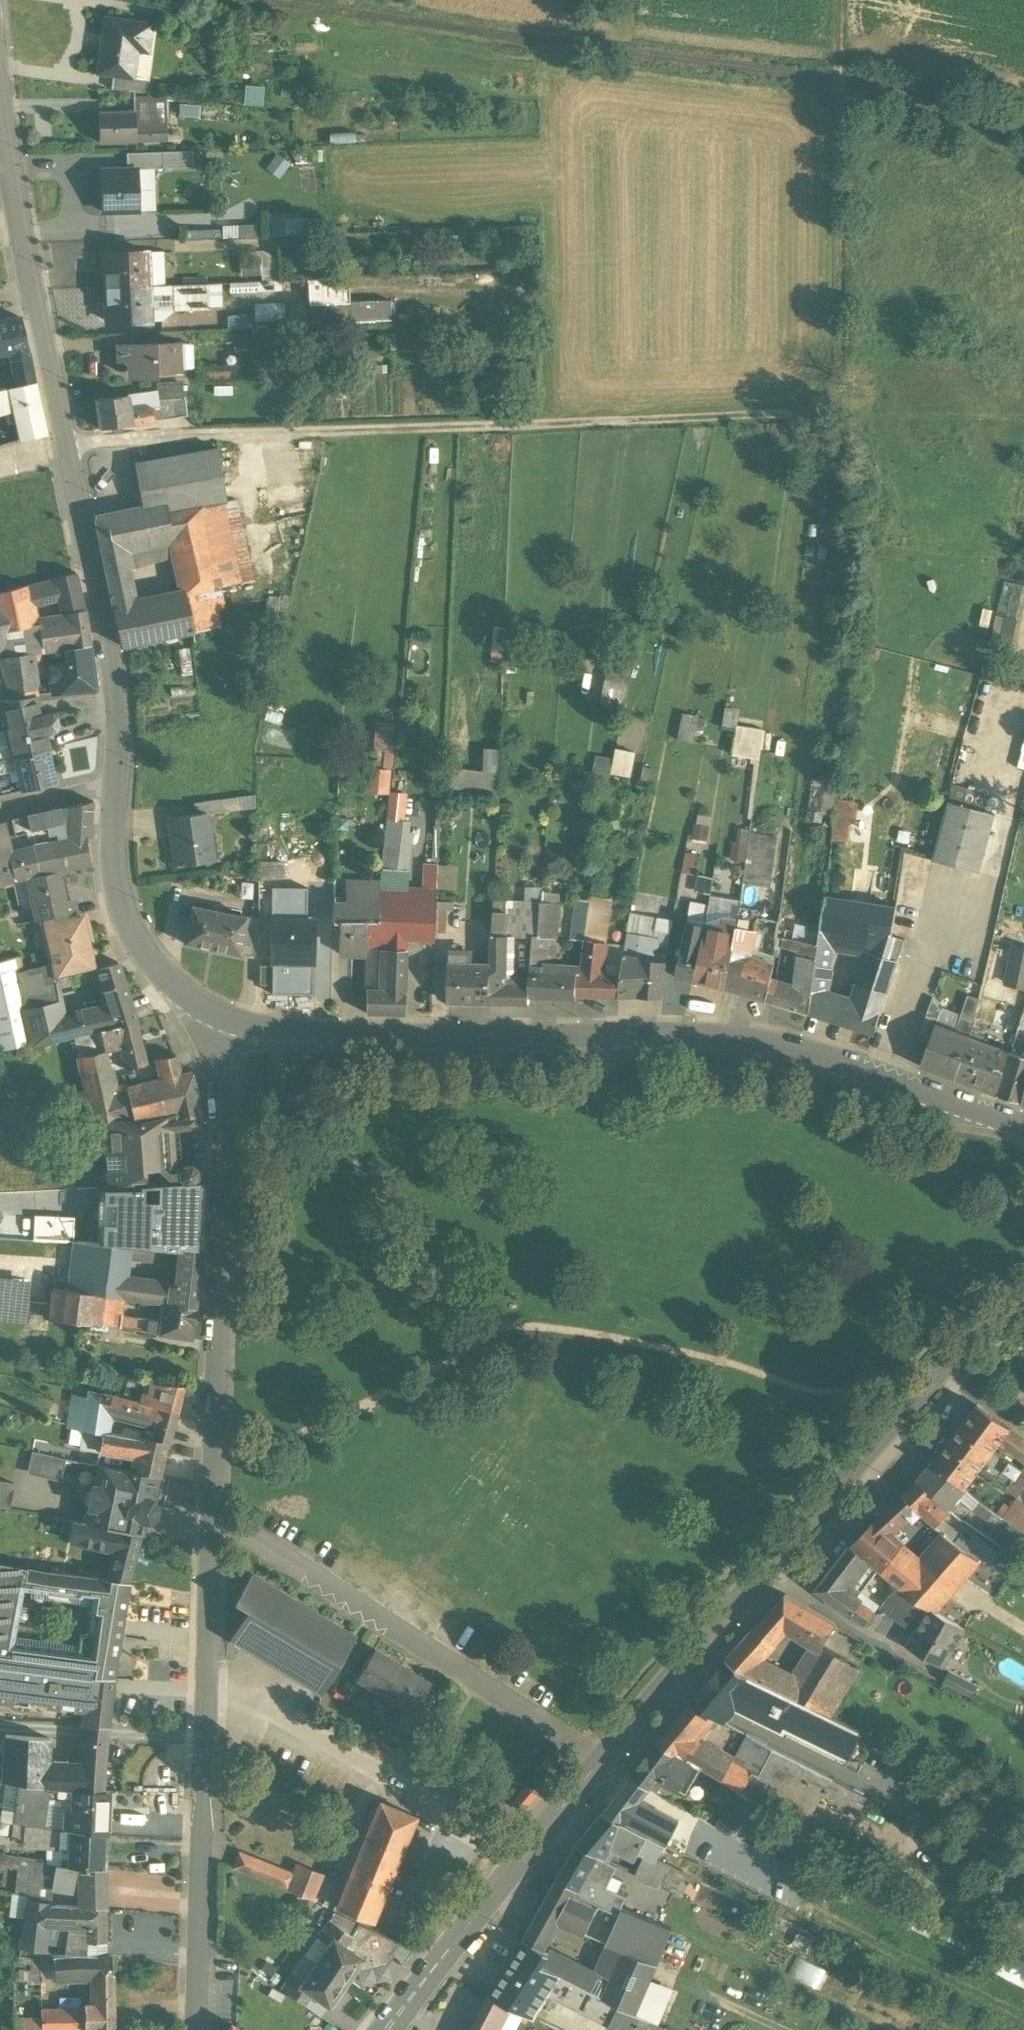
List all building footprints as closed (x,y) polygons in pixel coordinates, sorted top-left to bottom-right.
[(152,26),(106,19),(103,45),(101,45),(97,74),(113,76),(134,79),(134,78),(137,52),(148,53),(152,26)] [(134,79),(113,76),(112,90),(142,94),(144,79),(134,78),(134,79)] [(262,88),(244,88),(243,106),(262,106),(262,88)] [(134,101),(135,112),(136,139),(170,138),(168,100),(134,101)] [(135,112),(99,113),(100,141),(136,139),(135,112)] [(126,154),(126,171),(193,168),(192,151),(126,154)] [(268,167),(279,175),(287,165),(276,156),(268,167)] [(103,212),(154,210),(152,170),(126,171),(101,172),(103,212)] [(267,212),(268,233),(283,233),(282,212),(267,212)] [(284,217),(284,231),(297,231),(297,217),(284,217)] [(158,252),(146,253),(147,287),(160,286),(158,252)] [(146,253),(104,254),(105,288),(147,287),(146,253)] [(266,253),(240,254),(241,279),(388,273),(388,257),(336,259),(336,254),(267,257),(266,253)] [(307,307),(286,307),(287,326),(390,322),(389,303),(348,305),(347,280),(306,282),(307,307)] [(207,284),(172,285),(173,309),(208,308),(207,284)] [(230,286),(230,294),(280,292),(279,284),(230,286)] [(147,287),(105,288),(107,323),(148,321),(147,287)] [(281,304),(253,306),(254,322),(282,320),(281,304)] [(0,321),(0,354),(8,352),(13,370),(23,369),(32,367),(27,349),(21,318),(0,321)] [(140,333),(108,334),(109,349),(118,348),(118,346),(140,345),(140,333)] [(140,345),(118,346),(118,348),(119,362),(128,361),(128,373),(138,372),(139,377),(157,377),(157,372),(179,371),(178,344),(140,345)] [(23,369),(13,370),(16,386),(35,382),(32,367),(23,369)] [(16,386),(12,387),(18,405),(12,407),(15,422),(21,421),(25,437),(41,433),(45,431),(35,382),(16,386)] [(127,396),(129,410),(151,407),(153,423),(190,418),(185,383),(126,390),(127,396)] [(0,390),(0,410),(12,407),(18,405),(12,387),(0,390)] [(127,396),(95,400),(100,431),(131,426),(129,410),(127,396)] [(151,407),(129,410),(131,426),(153,423),(151,407)] [(0,431),(0,446),(26,439),(25,437),(21,421),(15,422),(16,427),(0,431)] [(133,464),(142,509),(165,504),(166,512),(201,505),(218,586),(210,588),(214,609),(222,607),(218,590),(257,582),(240,496),(229,498),(219,447),(133,464)] [(122,549),(170,540),(172,539),(166,512),(165,504),(142,509),(94,518),(105,574),(124,571),(126,570),(122,549)] [(170,540),(182,594),(186,593),(210,588),(218,586),(201,505),(166,512),(172,539),(170,540)] [(159,600),(131,606),(126,585),(124,571),(105,574),(112,608),(120,646),(166,636),(159,600)] [(73,572),(54,577),(59,595),(60,599),(79,596),(73,572)] [(59,595),(54,577),(35,582),(36,592),(39,601),(59,595)] [(990,636),(1008,642),(1023,592),(1023,586),(1008,581),(990,636)] [(35,582),(25,585),(27,594),(36,592),(35,582)] [(0,592),(0,626),(1,632),(19,628),(34,624),(29,603),(27,594),(25,585),(0,592)] [(218,627),(214,609),(210,588),(186,593),(193,632),(218,627)] [(39,601),(36,592),(27,594),(29,603),(39,601)] [(182,595),(159,600),(166,636),(193,632),(186,593),(182,594),(182,595)] [(79,596),(60,599),(64,618),(54,620),(59,650),(68,649),(89,646),(84,616),(79,596)] [(59,650),(54,620),(38,621),(39,623),(42,649),(42,653),(59,650)] [(39,623),(34,624),(19,628),(24,651),(42,649),(39,623)] [(68,649),(70,673),(71,691),(95,688),(89,646),(68,649)] [(43,660),(33,662),(36,679),(52,677),(52,675),(70,673),(68,649),(59,650),(42,653),(43,660)] [(43,660),(42,653),(32,654),(33,662),(43,660)] [(2,659),(9,698),(37,692),(36,679),(33,662),(32,654),(24,655),(2,659)] [(614,660),(602,707),(621,711),(632,665),(614,660)] [(52,675),(52,677),(54,692),(71,691),(70,673),(52,675)] [(36,679),(37,692),(54,692),(52,677),(36,679)] [(0,700),(0,702),(13,757),(48,749),(44,731),(39,707),(37,694),(9,698),(0,700)] [(40,707),(39,707),(44,731),(47,731),(50,731),(52,730),(55,728),(57,726),(58,724),(59,721),(59,718),(59,716),(58,714),(57,712),(56,710),(54,708),(51,706),(48,706),(46,706),(44,706),(42,706),(40,707)] [(723,726),(735,729),(736,724),(739,711),(727,708),(723,726)] [(700,715),(683,712),(677,740),(694,743),(700,715)] [(395,723),(377,721),(372,768),(390,770),(395,723)] [(763,729),(736,724),(735,729),(732,754),(759,759),(763,729)] [(48,749),(13,757),(16,768),(21,790),(56,782),(48,749)] [(636,753),(616,749),(614,761),(611,773),(631,777),(636,753)] [(0,761),(0,772),(16,768),(13,757),(0,761)] [(611,773),(614,761),(596,757),(593,772),(611,775),(611,773)] [(368,768),(365,791),(388,793),(390,770),(372,768),(368,768)] [(443,768),(443,791),(499,797),(498,772),(443,768)] [(822,812),(836,814),(837,800),(840,780),(813,777),(808,820),(821,822),(822,812)] [(56,782),(21,790),(22,796),(57,788),(56,782)] [(983,794),(966,790),(962,804),(979,809),(983,794)] [(390,794),(383,870),(401,871),(409,796),(390,794)] [(255,795),(218,800),(220,813),(257,808),(255,795)] [(192,804),(194,816),(207,814),(215,814),(220,813),(218,800),(192,804)] [(863,803),(837,800),(836,814),(833,841),(852,843),(855,819),(860,820),(863,803)] [(962,804),(948,800),(932,859),(978,871),(994,813),(979,809),(962,804)] [(92,801),(10,819),(14,833),(5,836),(9,850),(33,843),(85,835),(91,834),(92,801)] [(194,816),(168,819),(174,866),(213,862),(210,843),(210,840),(207,814),(194,816)] [(707,817),(698,816),(697,824),(706,825),(707,817)] [(18,880),(9,850),(5,836),(5,835),(0,820),(0,884),(18,880)] [(697,824),(696,824),(694,836),(706,838),(708,825),(706,825),(697,824)] [(735,843),(732,860),(746,862),(750,834),(750,832),(740,830),(739,843),(735,843)] [(746,862),(743,882),(772,885),(779,837),(750,834),(746,862)] [(85,835),(33,843),(38,874),(63,870),(91,865),(85,835)] [(18,880),(27,877),(38,874),(33,843),(9,850),(18,880)] [(697,855),(686,853),(683,873),(693,875),(697,855)] [(284,863),(257,863),(257,876),(284,876),(284,863)] [(379,903),(386,903),(386,890),(406,890),(406,904),(434,905),(435,894),(437,865),(423,864),(421,888),(407,888),(408,871),(401,871),(383,870),(380,891),(379,903)] [(437,865),(435,894),(456,895),(457,865),(437,865)] [(63,870),(38,874),(27,877),(34,908),(70,901),(63,870)] [(714,879),(699,876),(696,891),(711,894),(714,879)] [(543,881),(528,880),(525,902),(542,903),(543,881)] [(306,888),(271,888),(271,920),(306,921),(306,888)] [(380,891),(345,890),(344,897),(332,896),(332,918),(331,923),(339,923),(337,954),(365,956),(365,945),(365,922),(378,922),(379,903),(380,891)] [(386,890),(386,903),(406,904),(406,890),(386,890)] [(869,903),(826,895),(820,931),(819,936),(835,939),(835,932),(873,938),(891,941),(891,936),(896,907),(869,903)] [(576,896),(571,939),(584,940),(589,898),(576,896)] [(613,901),(589,898),(584,940),(600,942),(601,935),(607,936),(613,901)] [(512,901),(493,900),(492,917),(493,917),(491,937),(508,937),(507,935),(512,936),(512,901)] [(70,901),(34,908),(36,921),(48,918),(59,914),(73,915),(70,901)] [(525,902),(512,901),(512,936),(531,938),(532,938),(540,938),(542,903),(525,902)] [(709,904),(690,901),(686,920),(687,920),(706,924),(709,904)] [(434,907),(434,905),(406,904),(386,903),(379,903),(378,922),(365,922),(365,945),(385,945),(385,959),(405,959),(406,937),(433,938),(433,934),(434,907)] [(554,904),(542,903),(540,938),(541,938),(552,938),(554,904)] [(207,910),(191,907),(183,945),(239,956),(247,918),(221,913),(207,910)] [(434,907),(433,934),(446,935),(448,908),(434,907)] [(59,914),(48,918),(50,926),(42,928),(47,949),(51,948),(54,961),(90,954),(90,955),(94,954),(88,927),(82,928),(79,915),(73,915),(59,914)] [(739,914),(738,918),(736,929),(754,933),(776,937),(778,921),(767,919),(739,914)] [(631,923),(629,923),(627,933),(655,937),(654,943),(670,946),(674,922),(633,915),(631,923)] [(727,916),(713,926),(706,924),(699,954),(698,954),(692,980),(726,987),(736,929),(738,918),(727,916)] [(258,920),(247,918),(239,956),(258,957),(258,955),(258,920)] [(306,921),(271,920),(270,963),(272,963),(313,963),(313,921),(306,921)] [(687,920),(675,976),(692,980),(698,954),(699,954),(706,924),(687,920)] [(736,929),(726,987),(740,991),(748,956),(754,933),(736,929)] [(627,933),(620,976),(619,996),(638,996),(640,977),(632,976),(636,958),(652,960),(654,943),(655,937),(627,933)] [(776,937),(754,933),(748,956),(774,963),(775,956),(775,944),(776,937)] [(826,995),(835,939),(819,936),(817,945),(815,958),(807,1013),(822,1017),(826,995)] [(904,940),(891,936),(891,941),(888,957),(897,960),(904,940)] [(508,937),(491,937),(491,964),(490,976),(507,977),(508,937)] [(552,938),(541,938),(540,938),(532,938),(531,967),(542,968),(542,971),(549,971),(552,938)] [(891,941),(873,938),(859,984),(888,992),(897,960),(888,957),(891,941)] [(569,958),(582,960),(582,955),(584,940),(571,939),(569,958)] [(600,942),(584,940),(582,955),(604,958),(606,943),(600,942)] [(799,950),(801,942),(788,941),(787,948),(799,950)] [(799,950),(799,955),(815,958),(817,945),(801,942),(799,950)] [(385,945),(365,945),(365,956),(366,991),(383,992),(385,959),(385,945)] [(1014,945),(1005,984),(1023,988),(1023,947),(1014,945)] [(90,954),(54,961),(55,963),(48,964),(48,965),(50,964),(53,978),(58,977),(93,968),(90,955),(90,954)] [(25,955),(13,958),(16,973),(29,969),(25,955)] [(604,958),(582,955),(582,960),(580,973),(577,973),(575,996),(607,997),(619,996),(620,976),(609,975),(602,973),(603,967),(604,958)] [(794,988),(771,981),(766,999),(781,1004),(807,1013),(815,958),(799,955),(794,988)] [(491,964),(467,964),(467,956),(449,956),(449,963),(447,963),(446,1003),(490,1004),(490,976),(491,964)] [(774,963),(748,956),(740,991),(766,999),(771,981),(774,963)] [(32,969),(29,969),(16,973),(13,958),(0,961),(0,1050),(32,1044),(51,1040),(44,1015),(32,969)] [(652,960),(636,958),(632,976),(640,977),(638,996),(663,998),(665,961),(652,960)] [(405,959),(385,959),(383,992),(366,991),(365,1014),(403,1015),(405,959)] [(135,1021),(117,963),(97,968),(110,1006),(95,1010),(99,1028),(114,1025),(114,1026),(135,1021)] [(313,963),(272,963),(272,966),(272,986),(272,995),(313,995),(313,963)] [(48,965),(32,969),(44,1015),(66,1009),(58,977),(53,978),(50,964),(48,965)] [(272,986),(272,966),(260,966),(260,985),(272,986)] [(542,971),(542,968),(531,967),(530,986),(529,997),(575,1001),(575,996),(577,973),(549,971),(542,971)] [(530,986),(506,985),(507,977),(490,976),(490,1004),(529,1005),(529,997),(530,986)] [(854,1005),(826,995),(822,1017),(875,1033),(888,992),(859,984),(854,1005)] [(66,1009),(44,1015),(51,1040),(99,1028),(95,1010),(67,1016),(66,1009)] [(957,1013),(950,1032),(968,1038),(973,1019),(957,1013)] [(918,1045),(927,1048),(933,1026),(936,1016),(929,1015),(920,1041),(918,1045)] [(135,1021),(114,1026),(114,1025),(99,1028),(104,1050),(119,1047),(123,1068),(146,1063),(136,1021),(135,1021)] [(950,1032),(933,1026),(927,1048),(921,1066),(956,1078),(968,1038),(950,1032)] [(999,1048),(969,1037),(956,1078),(997,1095),(1004,1072),(993,1068),(999,1048)] [(1010,1053),(1023,1057),(1023,1048),(1013,1045),(1010,1053)] [(104,1050),(109,1070),(123,1068),(119,1047),(104,1050)] [(104,1050),(78,1055),(79,1060),(87,1096),(113,1089),(109,1070),(104,1050)] [(1010,1053),(1004,1072),(997,1095),(1022,1102),(1023,1095),(1023,1057),(1010,1053)] [(174,1056),(157,1058),(162,1078),(141,1083),(152,1118),(181,1111),(182,1118),(195,1116),(199,1116),(199,1108),(191,1072),(180,1075),(174,1056)] [(114,1090),(113,1089),(87,1096),(93,1120),(132,1116),(134,1122),(152,1118),(141,1083),(114,1090)] [(71,1120),(93,1120),(87,1096),(66,1102),(71,1120)] [(112,1171),(174,1165),(171,1129),(178,1128),(196,1128),(195,1116),(175,1119),(175,1114),(133,1123),(133,1120),(108,1121),(112,1171)] [(174,1165),(112,1171),(106,1170),(108,1189),(138,1188),(138,1186),(181,1182),(181,1183),(198,1183),(197,1164),(174,1165)] [(198,1183),(181,1183),(181,1182),(138,1186),(138,1188),(108,1189),(104,1189),(103,1244),(129,1247),(143,1248),(151,1248),(181,1251),(182,1248),(198,1249),(201,1183),(198,1183)] [(34,1239),(35,1216),(0,1214),(0,1237),(34,1239)] [(34,1239),(73,1241),(74,1218),(35,1216),(34,1239)] [(71,1283),(70,1291),(83,1293),(83,1292),(102,1295),(123,1297),(123,1296),(125,1279),(128,1256),(129,1247),(103,1244),(76,1240),(71,1283)] [(143,1248),(129,1247),(128,1256),(140,1259),(140,1257),(149,1258),(151,1248),(143,1248)] [(198,1249),(182,1248),(181,1251),(180,1257),(200,1259),(201,1250),(198,1249)] [(200,1259),(180,1257),(177,1286),(143,1282),(141,1298),(163,1301),(176,1303),(176,1305),(194,1306),(200,1259)] [(0,1276),(0,1315),(25,1318),(30,1279),(0,1276)] [(143,1282),(125,1279),(123,1296),(125,1296),(141,1298),(143,1282)] [(71,1283),(51,1282),(51,1289),(70,1291),(71,1283)] [(51,1289),(47,1318),(67,1321),(79,1322),(83,1293),(70,1291),(51,1289)] [(83,1293),(79,1322),(99,1325),(102,1295),(83,1292),(83,1293)] [(125,1296),(123,1296),(123,1297),(102,1295),(99,1325),(136,1332),(137,1318),(123,1316),(125,1296)] [(176,1303),(163,1301),(160,1321),(158,1334),(190,1338),(194,1306),(176,1305),(176,1303)] [(160,1321),(137,1318),(136,1332),(158,1334),(160,1321)] [(184,1385),(145,1380),(141,1394),(140,1398),(139,1403),(177,1412),(184,1385)] [(63,1424),(82,1429),(88,1391),(70,1388),(63,1424)] [(123,1389),(121,1399),(133,1402),(134,1397),(140,1398),(141,1394),(123,1389)] [(112,1396),(88,1391),(82,1429),(102,1433),(105,1433),(109,1412),(112,1396)] [(121,1399),(117,1398),(118,1397),(112,1396),(109,1412),(156,1425),(152,1439),(166,1442),(168,1442),(177,1412),(139,1403),(133,1402),(121,1399)] [(976,1404),(934,1462),(951,1477),(963,1488),(981,1465),(996,1446),(1006,1453),(1009,1449),(1023,1460),(1023,1439),(976,1404)] [(102,1433),(82,1429),(78,1450),(98,1453),(99,1448),(102,1433)] [(105,1433),(102,1433),(99,1448),(114,1451),(117,1435),(105,1433)] [(152,1439),(142,1438),(142,1440),(117,1435),(114,1451),(132,1455),(137,1458),(137,1460),(135,1472),(157,1475),(159,1476),(166,1442),(152,1439)] [(132,1455),(114,1451),(113,1455),(137,1460),(137,1458),(132,1455)] [(65,1459),(32,1452),(28,1470),(61,1478),(65,1459)] [(1022,1471),(996,1453),(985,1467),(982,1471),(993,1478),(991,1481),(1007,1491),(1019,1475),(1022,1471)] [(951,1477),(934,1462),(922,1474),(916,1480),(945,1509),(951,1500),(956,1505),(958,1501),(972,1511),(978,1502),(963,1488),(951,1477)] [(135,1472),(99,1466),(95,1484),(85,1491),(84,1501),(90,1510),(87,1524),(141,1534),(144,1521),(148,1522),(155,1517),(157,1507),(152,1500),(157,1475),(135,1472)] [(1007,1491),(1013,1496),(1018,1496),(1023,1488),(1023,1478),(1019,1475),(1007,1491)] [(945,1509),(916,1480),(902,1495),(919,1512),(942,1534),(945,1537),(954,1543),(960,1536),(940,1521),(948,1512),(945,1509)] [(0,1482),(0,1508),(9,1510),(14,1484),(0,1482)] [(991,1512),(999,1517),(998,1518),(1000,1519),(1006,1523),(1007,1521),(1023,1533),(1023,1510),(1000,1494),(995,1500),(998,1502),(991,1512)] [(902,1495),(892,1501),(905,1514),(911,1520),(919,1512),(902,1495)] [(892,1501),(880,1513),(849,1547),(863,1558),(879,1572),(899,1547),(883,1534),(905,1514),(892,1501)] [(982,1505),(978,1502),(972,1511),(995,1527),(1000,1519),(998,1518),(999,1517),(991,1512),(982,1505)] [(87,1524),(74,1521),(70,1542),(114,1551),(110,1579),(129,1581),(141,1534),(87,1524)] [(920,1565),(919,1566),(952,1592),(963,1579),(978,1560),(969,1554),(954,1543),(945,1537),(920,1565)] [(996,1558),(975,1544),(969,1554),(978,1560),(981,1561),(989,1566),(996,1558)] [(849,1547),(816,1591),(863,1625),(874,1611),(845,1590),(850,1583),(847,1580),(863,1558),(849,1547)] [(920,1565),(899,1547),(879,1572),(896,1586),(910,1598),(929,1609),(935,1613),(952,1592),(919,1566),(920,1565)] [(963,1579),(968,1582),(981,1561),(978,1560),(963,1579)] [(981,1561),(968,1582),(992,1597),(1005,1576),(995,1570),(989,1566),(981,1561)] [(123,1620),(129,1581),(110,1579),(64,1574),(46,1571),(27,1568),(0,1563),(0,1666),(112,1680),(120,1637),(123,1620)] [(251,1577),(234,1605),(247,1612),(231,1640),(322,1693),(354,1637),(251,1577)] [(910,1598),(896,1586),(883,1602),(887,1606),(887,1608),(887,1611),(916,1632),(929,1609),(910,1598)] [(808,1607),(785,1594),(785,1595),(784,1595),(754,1628),(775,1644),(789,1629),(822,1652),(824,1650),(821,1648),(837,1624),(808,1607)] [(916,1632),(908,1647),(942,1667),(964,1629),(963,1628),(935,1613),(929,1609),(916,1632)] [(775,1644),(754,1628),(726,1661),(747,1675),(761,1661),(775,1644)] [(429,1683),(374,1650),(356,1679),(400,1705),(410,1711),(411,1712),(429,1683)] [(824,1650),(822,1652),(804,1682),(794,1698),(829,1716),(851,1679),(840,1673),(846,1663),(846,1662),(824,1650)] [(726,1661),(690,1703),(709,1717),(710,1715),(722,1721),(735,1704),(847,1758),(860,1731),(829,1716),(794,1698),(747,1675),(726,1661)] [(804,1682),(761,1661),(747,1675),(794,1698),(804,1682)] [(857,1669),(846,1662),(846,1663),(840,1673),(851,1679),(857,1669)] [(0,1666),(0,1703),(28,1706),(29,1701),(45,1703),(45,1707),(84,1711),(82,1724),(85,1725),(85,1724),(87,1724),(107,1726),(112,1680),(0,1666)] [(978,1686),(949,1671),(943,1682),(972,1697),(978,1686)] [(690,1703),(677,1718),(675,1718),(669,1725),(670,1727),(656,1744),(692,1764),(701,1769),(722,1781),(732,1761),(693,1739),(711,1719),(709,1717),(690,1703)] [(400,1705),(388,1724),(398,1730),(410,1711),(400,1705)] [(410,1711),(398,1730),(409,1737),(421,1718),(411,1712),(410,1711)] [(86,1741),(105,1743),(106,1735),(107,1726),(87,1724),(86,1733),(86,1741)] [(30,1784),(61,1790),(80,1792),(101,1793),(105,1743),(86,1741),(85,1767),(68,1766),(68,1762),(54,1762),(54,1766),(48,1765),(49,1740),(6,1735),(3,1783),(19,1784),(30,1786),(30,1784)] [(403,1741),(393,1735),(391,1740),(400,1745),(403,1741)] [(732,1761),(743,1767),(758,1741),(747,1735),(732,1761)] [(831,1780),(758,1741),(732,1787),(731,1788),(740,1793),(763,1807),(764,1807),(804,1828),(811,1816),(812,1814),(831,1780)] [(692,1764),(656,1744),(632,1776),(644,1787),(647,1788),(648,1789),(655,1777),(663,1782),(678,1790),(682,1782),(692,1764)] [(743,1767),(732,1761),(722,1781),(732,1787),(743,1767)] [(558,1762),(551,1770),(558,1776),(565,1768),(558,1762)] [(692,1764),(682,1782),(691,1787),(701,1769),(692,1764)] [(644,1787),(632,1776),(603,1814),(621,1826),(622,1824),(646,1836),(651,1839),(654,1833),(663,1816),(638,1802),(647,1788),(644,1787)] [(663,1782),(655,1777),(648,1789),(656,1793),(663,1782)] [(108,1793),(101,1793),(80,1792),(61,1790),(30,1784),(30,1786),(19,1784),(16,1806),(14,1824),(24,1826),(44,1828),(47,1810),(48,1805),(60,1806),(61,1797),(72,1798),(72,1814),(64,1814),(62,1830),(106,1836),(108,1793)] [(763,1807),(740,1793),(730,1808),(754,1822),(763,1807)] [(379,1800),(335,1906),(371,1921),(415,1815),(379,1800)] [(754,1822),(730,1808),(717,1829),(742,1842),(754,1822)] [(621,1826),(603,1814),(591,1829),(589,1828),(585,1833),(586,1834),(577,1844),(598,1855),(603,1858),(610,1844),(635,1857),(646,1836),(622,1824),(621,1826)] [(663,1816),(654,1833),(668,1840),(677,1823),(663,1816)] [(707,1846),(717,1829),(694,1816),(684,1833),(707,1846)] [(830,1827),(811,1816),(804,1828),(824,1839),(830,1827)] [(14,1824),(13,1824),(12,1840),(23,1842),(24,1826),(14,1824)] [(23,1842),(23,1846),(37,1847),(52,1847),(52,1844),(61,1844),(62,1830),(44,1828),(24,1826),(23,1842)] [(106,1836),(62,1830),(62,1850),(68,1851),(69,1867),(85,1869),(85,1867),(104,1869),(106,1836)] [(651,1839),(646,1836),(635,1857),(610,1844),(603,1858),(609,1861),(616,1852),(642,1865),(644,1860),(651,1859),(668,1866),(670,1862),(673,1855),(675,1851),(651,1839)] [(619,1889),(586,1875),(598,1855),(577,1844),(558,1879),(577,1891),(612,1906),(619,1889)] [(293,1873),(239,1852),(232,1868),(288,1890),(294,1874),(293,1873)] [(0,1856),(0,1872),(4,1872),(8,1872),(9,1857),(0,1856)] [(45,1864),(42,1861),(16,1858),(9,1857),(8,1872),(4,1872),(4,1877),(8,1877),(8,1878),(52,1886),(48,1864),(45,1864)] [(668,1866),(651,1859),(644,1860),(642,1865),(639,1871),(662,1880),(667,1870),(668,1866)] [(104,1869),(85,1867),(85,1869),(69,1867),(48,1864),(52,1886),(80,1890),(78,1906),(105,1908),(104,1869)] [(324,1874),(297,1864),(293,1873),(294,1874),(288,1890),(314,1901),(324,1874)] [(662,1880),(659,1887),(668,1891),(676,1874),(667,1870),(662,1880)] [(662,1880),(639,1871),(636,1879),(659,1888),(659,1887),(662,1880)] [(706,1889),(676,1874),(668,1891),(698,1905),(706,1889)] [(52,1886),(8,1878),(7,1892),(14,1894),(28,1897),(28,1900),(51,1903),(52,1886)] [(577,1891),(558,1879),(531,1928),(551,1938),(559,1923),(585,1934),(599,1904),(576,1894),(577,1891)] [(659,1888),(636,1879),(630,1893),(638,1896),(631,1912),(645,1918),(659,1888)] [(659,1888),(645,1918),(655,1922),(668,1891),(659,1887),(659,1888)] [(629,1894),(619,1889),(612,1906),(622,1910),(622,1909),(631,1912),(638,1896),(630,1893),(629,1894)] [(51,1903),(28,1900),(28,1897),(14,1894),(12,1912),(25,1914),(23,1934),(46,1938),(48,1924),(50,1905),(51,1903)] [(621,1913),(599,1904),(585,1934),(609,1944),(622,1914),(621,1913)] [(78,1906),(50,1905),(48,1924),(70,1927),(70,1933),(75,1933),(76,1955),(105,1956),(105,1908),(78,1906)] [(631,1912),(622,1909),(622,1910),(621,1913),(622,1914),(609,1944),(623,1950),(609,1982),(603,1998),(636,2016),(647,1989),(672,1930),(655,1922),(645,1918),(631,1912)] [(350,1936),(328,1921),(317,1938),(328,1945),(332,1938),(344,1946),(350,1936)] [(399,1943),(358,1924),(350,1936),(344,1946),(362,1959),(361,1960),(367,1964),(385,1960),(391,1953),(399,1943)] [(551,1938),(531,1928),(524,1941),(544,1952),(551,1938)] [(46,1938),(23,1934),(21,1948),(25,1948),(44,1951),(46,1938)] [(399,1943),(391,1953),(400,1960),(414,1942),(406,1935),(399,1943)] [(344,1946),(332,1938),(328,1945),(316,1962),(346,1983),(361,1960),(362,1959),(344,1946)] [(524,1941),(488,1996),(508,2005),(530,2016),(536,2018),(548,1996),(558,1976),(542,1967),(548,1954),(544,1952),(524,1941)] [(1023,1983),(1023,1963),(997,1948),(988,1964),(1023,1983)] [(53,1958),(44,1951),(41,1958),(41,1976),(55,1975),(53,1958)] [(609,1982),(549,1953),(548,1954),(542,1967),(558,1976),(603,1998),(609,1982)] [(105,1956),(76,1955),(76,1956),(53,1957),(53,1958),(55,1975),(55,1982),(96,1981),(96,1996),(113,1995),(111,1956),(105,1956)] [(346,1983),(316,1962),(303,1980),(299,1987),(310,1995),(326,2006),(329,2008),(346,1983)] [(386,1964),(357,1970),(360,1984),(389,1978),(386,1964)] [(303,1980),(291,1972),(280,1988),(303,2004),(310,1995),(299,1987),(303,1980)] [(558,1976),(548,1996),(607,2026),(606,2028),(610,2029),(664,2029),(651,2023),(603,1998),(558,1976)] [(662,1996),(647,1989),(636,2016),(651,2023),(662,1996)] [(113,1995),(96,1996),(96,2012),(96,2029),(114,2029),(113,1995)] [(326,2006),(310,1995),(303,2004),(319,2016),(326,2006)] [(508,2005),(488,1996),(480,2010),(497,2020),(501,2012),(504,2014),(508,2005)] [(480,2010),(470,2029),(471,2029),(491,2029),(497,2020),(480,2010)] [(42,2013),(42,2018),(42,2029),(52,2029),(66,2029),(96,2029),(96,2012),(42,2013)] [(13,2029),(42,2029),(42,2018),(14,2018),(13,2029)]
